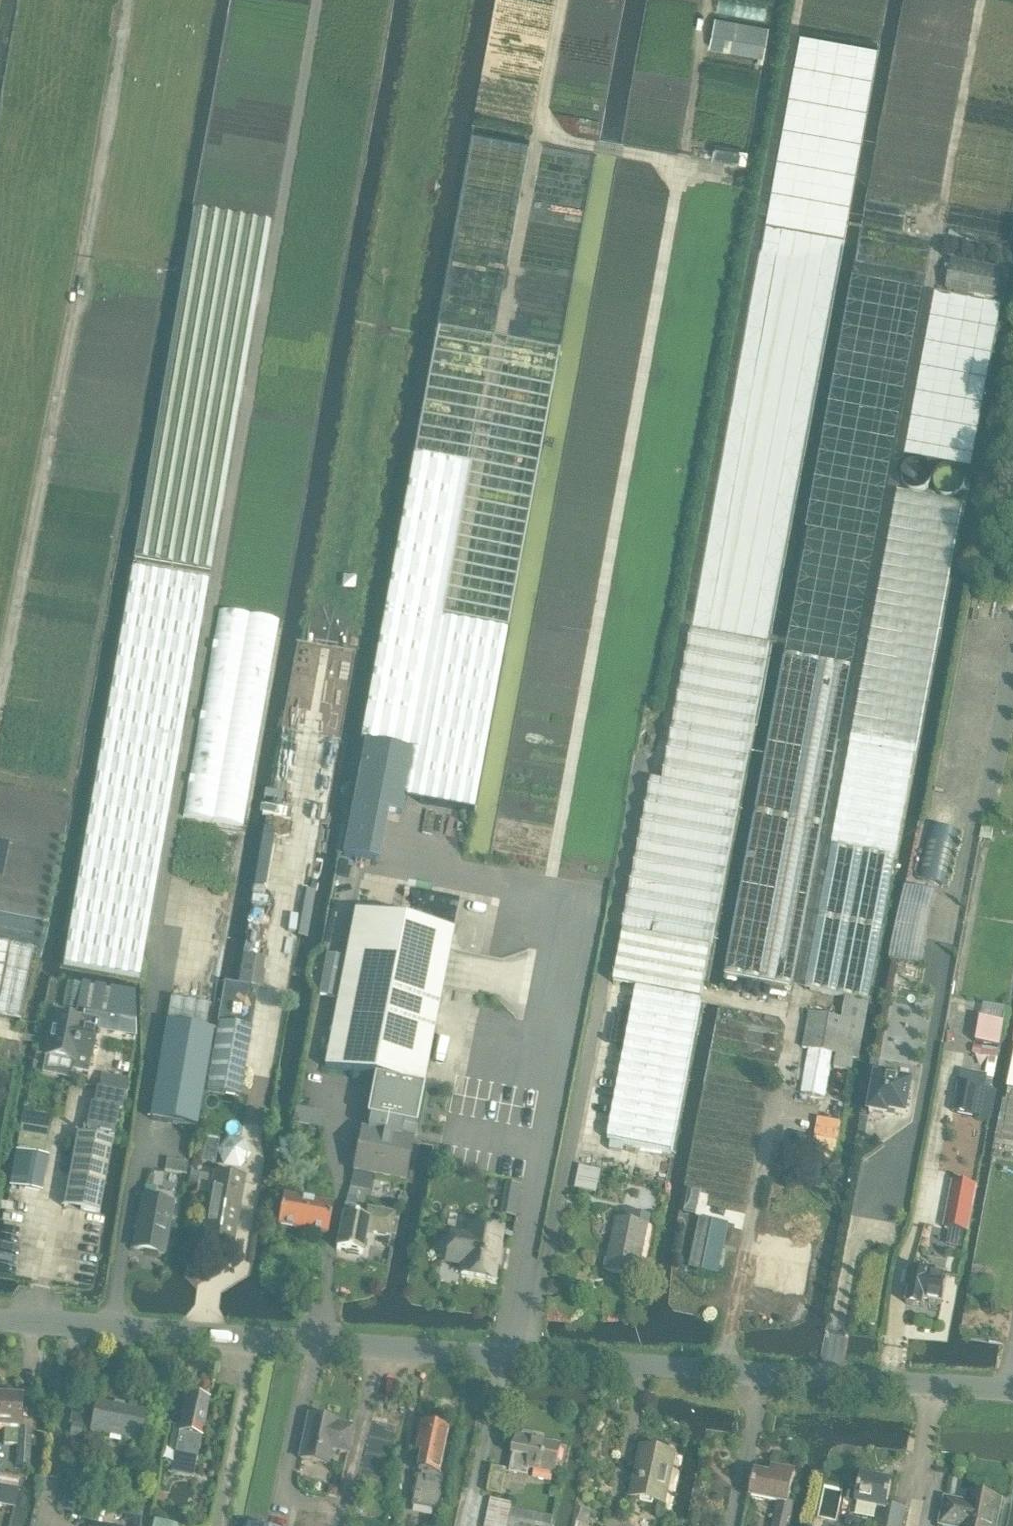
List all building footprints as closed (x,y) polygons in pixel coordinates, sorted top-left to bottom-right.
[(710,49),(760,59),(766,27),(717,17),(710,49)] [(712,158),(737,162),(739,149),(714,145),(712,158)] [(271,225),(193,212),(133,560),(210,573),(271,225)] [(951,259),(946,288),(995,297),(1001,268),(951,259)] [(413,462),(361,741),(366,742),(413,751),(404,801),(472,814),(558,353),(438,331),(413,462)] [(805,989),(869,1001),(962,505),(897,493),(805,989)] [(122,631),(102,745),(92,797),(82,856),(63,964),(140,978),(148,930),(157,882),(179,760),(197,654),(210,583),(134,569),(122,631)] [(767,648),(692,631),(662,782),(649,780),(619,935),(711,952),(767,648)] [(851,668),(784,656),(724,974),(791,987),(851,668)] [(404,801),(413,751),(366,742),(354,805),(402,814),(404,801)] [(930,825),(917,880),(947,887),(960,832),(930,825)] [(0,839),(0,940),(36,947),(56,849),(0,838),(0,839)] [(355,911),(324,1068),(374,1078),(366,1118),(369,1119),(367,1130),(361,1128),(352,1172),(404,1182),(412,1138),(421,1092),(453,930),(355,911)] [(607,1140),(671,1153),(700,1000),(711,952),(619,935),(610,983),(637,988),(607,1140)] [(20,1021),(35,950),(0,943),(0,1017),(20,1021)] [(243,955),(238,985),(258,988),(263,959),(243,955)] [(327,956),(319,995),(334,998),(342,959),(327,956)] [(219,1024),(207,1091),(239,1096),(258,988),(238,985),(225,982),(218,1023),(219,1024)] [(77,1011),(136,1021),(134,996),(81,985),(77,1011)] [(167,1024),(150,1119),(196,1127),(203,1090),(214,1032),(206,1031),(210,1006),(172,999),(167,1024)] [(809,1050),(801,1093),(825,1098),(834,1054),(836,1055),(834,1068),(850,1071),(852,1058),(857,1059),(858,1059),(868,1003),(846,999),(842,1020),(810,1014),(803,1049),(809,1050)] [(56,1011),(46,1057),(75,1063),(73,1070),(88,1073),(92,1060),(100,1023),(84,1019),(85,1017),(56,1011)] [(975,1043),(999,1048),(1004,1023),(980,1018),(975,1043)] [(12,1073),(0,1071),(0,1080),(2,1084),(10,1085),(12,1073)] [(952,1112),(987,1119),(993,1092),(983,1090),(985,1079),(960,1074),(952,1112)] [(911,1084),(876,1077),(869,1113),(887,1116),(888,1112),(905,1115),(911,1084)] [(90,1104),(84,1137),(110,1142),(112,1142),(114,1142),(120,1110),(123,1110),(126,1094),(124,1093),(99,1089),(96,1088),(93,1104),(90,1104)] [(63,1207),(95,1213),(99,1214),(112,1142),(110,1142),(84,1137),(77,1136),(63,1207)] [(224,1168),(241,1170),(251,1157),(244,1141),(228,1138),(217,1153),(224,1168)] [(17,1153),(10,1185),(41,1191),(47,1159),(17,1153)] [(165,1172),(186,1175),(188,1164),(167,1160),(165,1172)] [(574,1189),(596,1194),(601,1170),(579,1166),(574,1189)] [(198,1185),(196,1194),(209,1196),(201,1242),(233,1247),(245,1179),(213,1173),(213,1176),(200,1173),(198,1185)] [(952,1181),(943,1230),(969,1234),(978,1186),(952,1181)] [(510,1185),(508,1195),(519,1197),(521,1186),(510,1185)] [(172,1205),(155,1201),(157,1188),(145,1186),(143,1199),(142,1199),(133,1249),(163,1254),(172,1205)] [(336,1250),(362,1254),(366,1232),(390,1236),(394,1214),(367,1209),(365,1220),(354,1218),(356,1208),(355,1208),(359,1192),(349,1190),(346,1206),(344,1206),(336,1250)] [(689,1191),(687,1202),(698,1204),(700,1193),(689,1191)] [(327,1236),(332,1206),(283,1197),(278,1227),(327,1236)] [(617,1220),(606,1272),(637,1278),(649,1218),(629,1214),(627,1223),(617,1220)] [(700,1220),(690,1269),(704,1272),(706,1264),(719,1266),(728,1226),(700,1220)] [(500,1232),(452,1224),(446,1262),(461,1264),(460,1274),(492,1280),(500,1232)] [(760,1251),(754,1285),(771,1288),(770,1291),(784,1293),(785,1291),(804,1294),(809,1268),(814,1269),(818,1248),(790,1243),(788,1257),(760,1251)] [(923,1307),(924,1302),(941,1305),(947,1275),(936,1273),(936,1277),(908,1271),(905,1290),(909,1290),(906,1304),(923,1307)] [(173,1427),(169,1450),(175,1452),(175,1454),(197,1458),(208,1401),(186,1397),(180,1428),(173,1427)] [(4,1430),(3,1445),(17,1446),(15,1466),(29,1467),(31,1431),(19,1430),(21,1399),(0,1398),(0,1430),(4,1430)] [(96,1404),(90,1435),(139,1444),(145,1414),(96,1404)] [(336,1422),(308,1416),(299,1459),(327,1465),(330,1451),(347,1455),(353,1428),(336,1424),(336,1422)] [(421,1456),(411,1507),(437,1512),(444,1477),(437,1476),(446,1430),(420,1424),(414,1454),(421,1456)] [(71,1426),(69,1438),(85,1441),(87,1429),(71,1426)] [(510,1474),(527,1477),(529,1469),(555,1475),(561,1447),(535,1441),(536,1436),(518,1433),(510,1474)] [(632,1498),(664,1504),(674,1456),(642,1450),(632,1498)] [(487,1493),(501,1496),(506,1471),(492,1468),(487,1493)] [(793,1473),(773,1469),(771,1476),(755,1474),(751,1499),(777,1504),(773,1525),(789,1525),(793,1506),(787,1505),(793,1473)] [(18,1489),(20,1478),(0,1476),(0,1486),(18,1489)] [(875,1525),(901,1525),(905,1510),(887,1506),(891,1484),(861,1478),(855,1505),(878,1510),(875,1525)] [(328,1497),(337,1498),(339,1489),(330,1487),(328,1497)] [(551,1488),(550,1497),(559,1499),(561,1490),(551,1488)] [(1000,1501),(968,1495),(966,1506),(958,1505),(958,1503),(945,1500),(941,1525),(943,1525),(995,1525),(1000,1501)] [(486,1525),(508,1525),(510,1518),(512,1509),(513,1504),(491,1499),(486,1525)] [(64,1500),(61,1511),(71,1514),(74,1502),(64,1500)]
